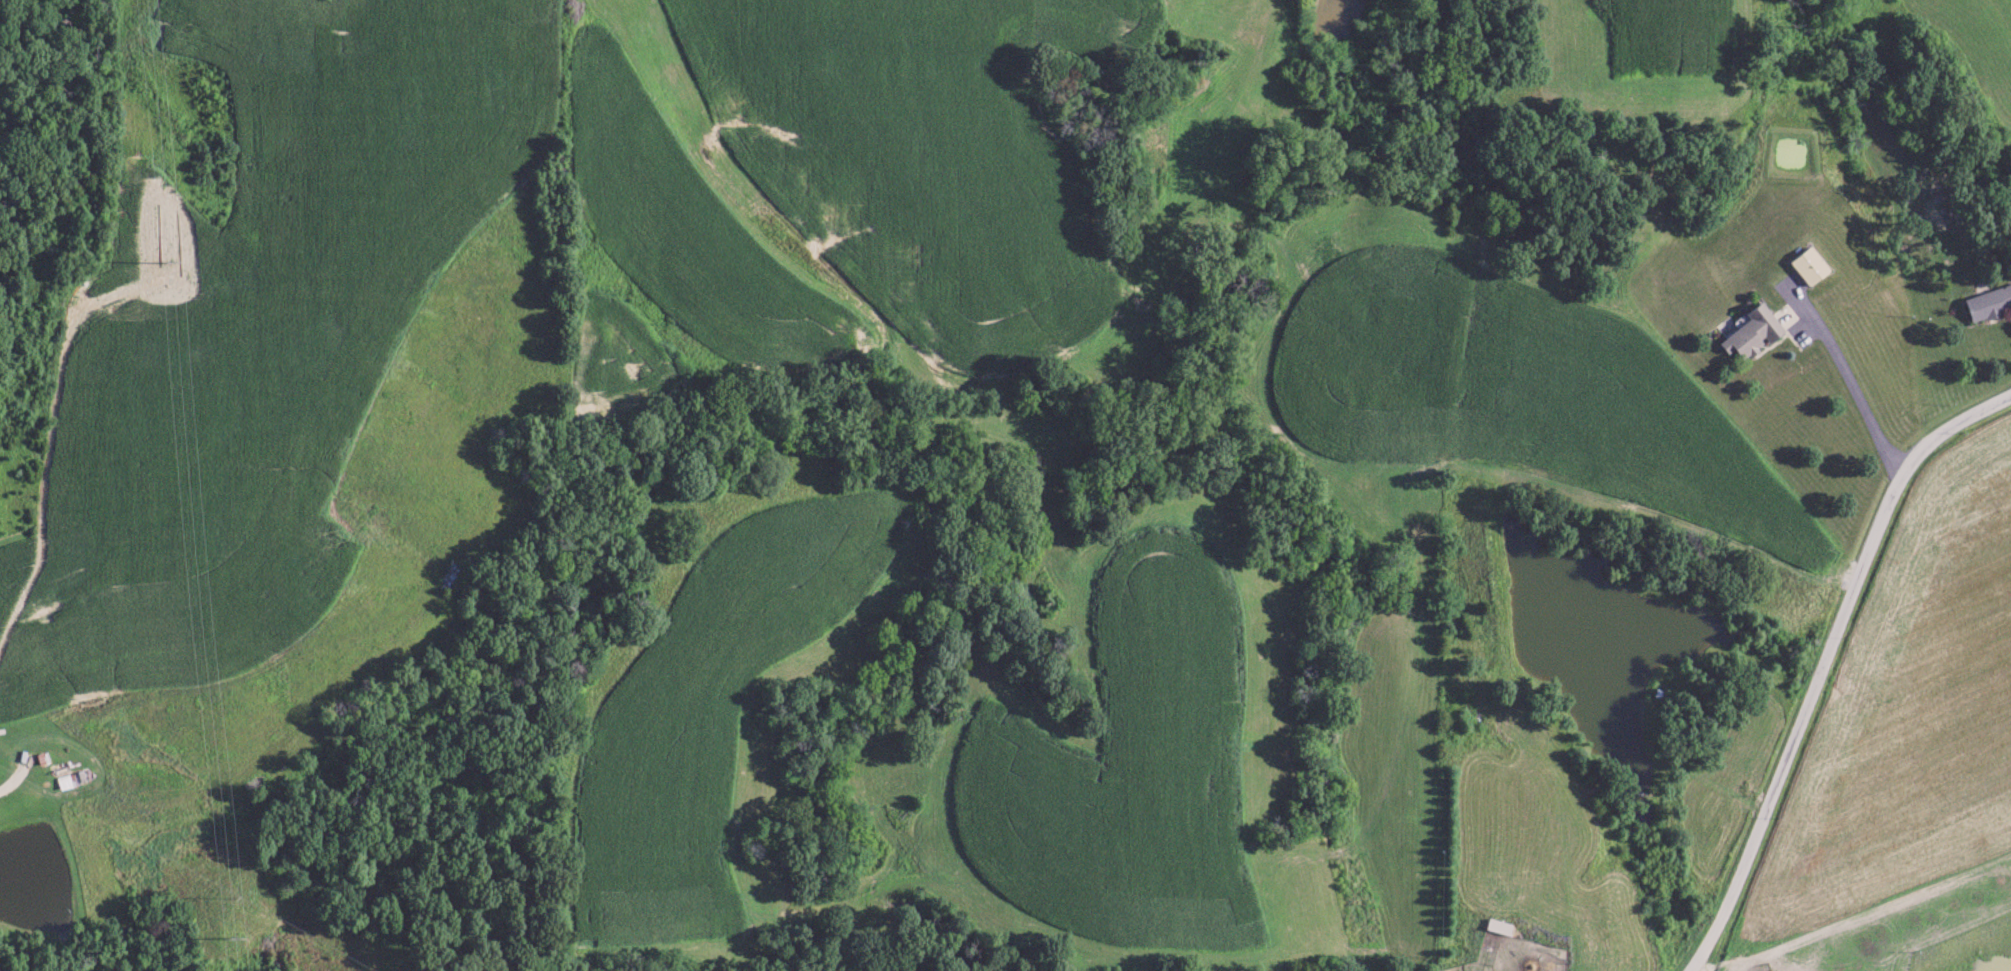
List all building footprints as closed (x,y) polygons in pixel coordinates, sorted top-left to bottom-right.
[(1785,262),(1806,286),(1826,269),(1805,245),(1785,262)] [(1962,298),(1969,321),(2010,307),(2010,282),(1962,298)] [(1782,329),(1758,300),(1733,321),(1737,325),(1716,343),(1725,354),(1732,349),(1741,360),(1763,342),(1765,343),(1782,329)]
